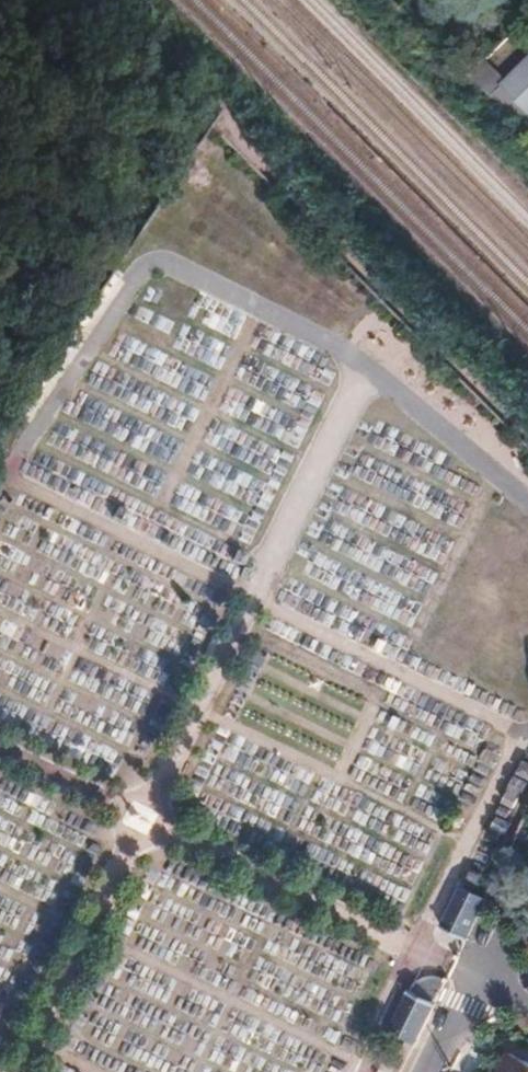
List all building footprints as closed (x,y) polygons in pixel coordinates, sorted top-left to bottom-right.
[(470,76),(521,127),(527,119),(527,52),(501,78),(484,61),(470,76)] [(460,889),(442,928),(443,929),(467,940),(486,902),(460,889)] [(410,992),(391,1031),(410,1040),(401,1058),(407,1061),(435,1004),(410,992)] [(505,1071),(527,1071),(527,1062),(513,1055),(505,1071)]
